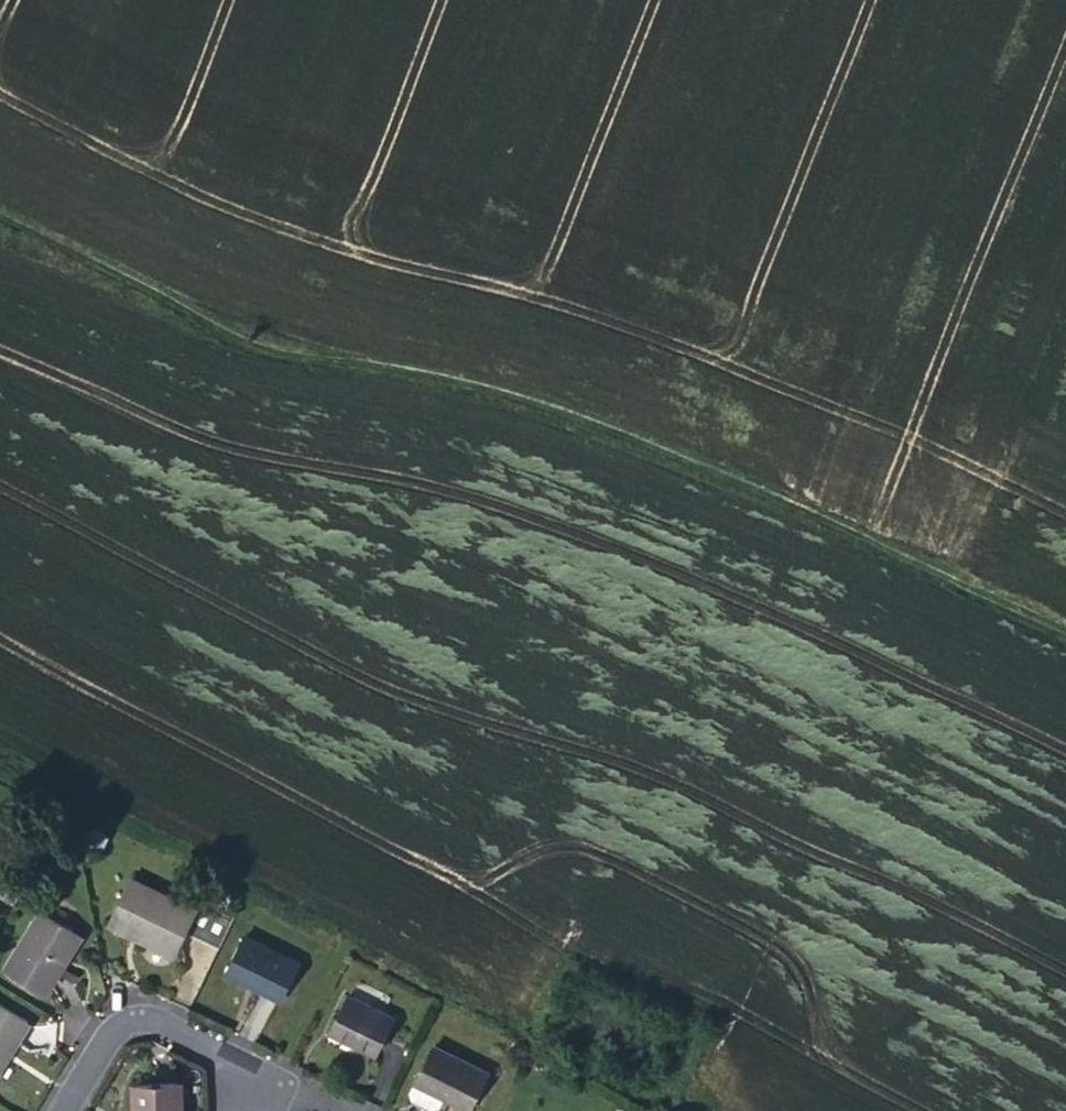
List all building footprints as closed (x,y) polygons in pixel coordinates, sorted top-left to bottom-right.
[(133,878),(110,922),(173,953),(195,908),(133,878)] [(42,910),(7,965),(47,991),(83,935),(42,910)] [(299,962),(244,934),(227,970),(282,998),(299,962)] [(349,992),(330,1030),(376,1054),(395,1016),(349,992)] [(0,1003),(0,1070),(31,1022),(0,1003)] [(434,1043),(416,1080),(472,1108),(490,1071),(434,1043)] [(134,1082),(136,1110),(183,1110),(182,1081),(134,1082)]
